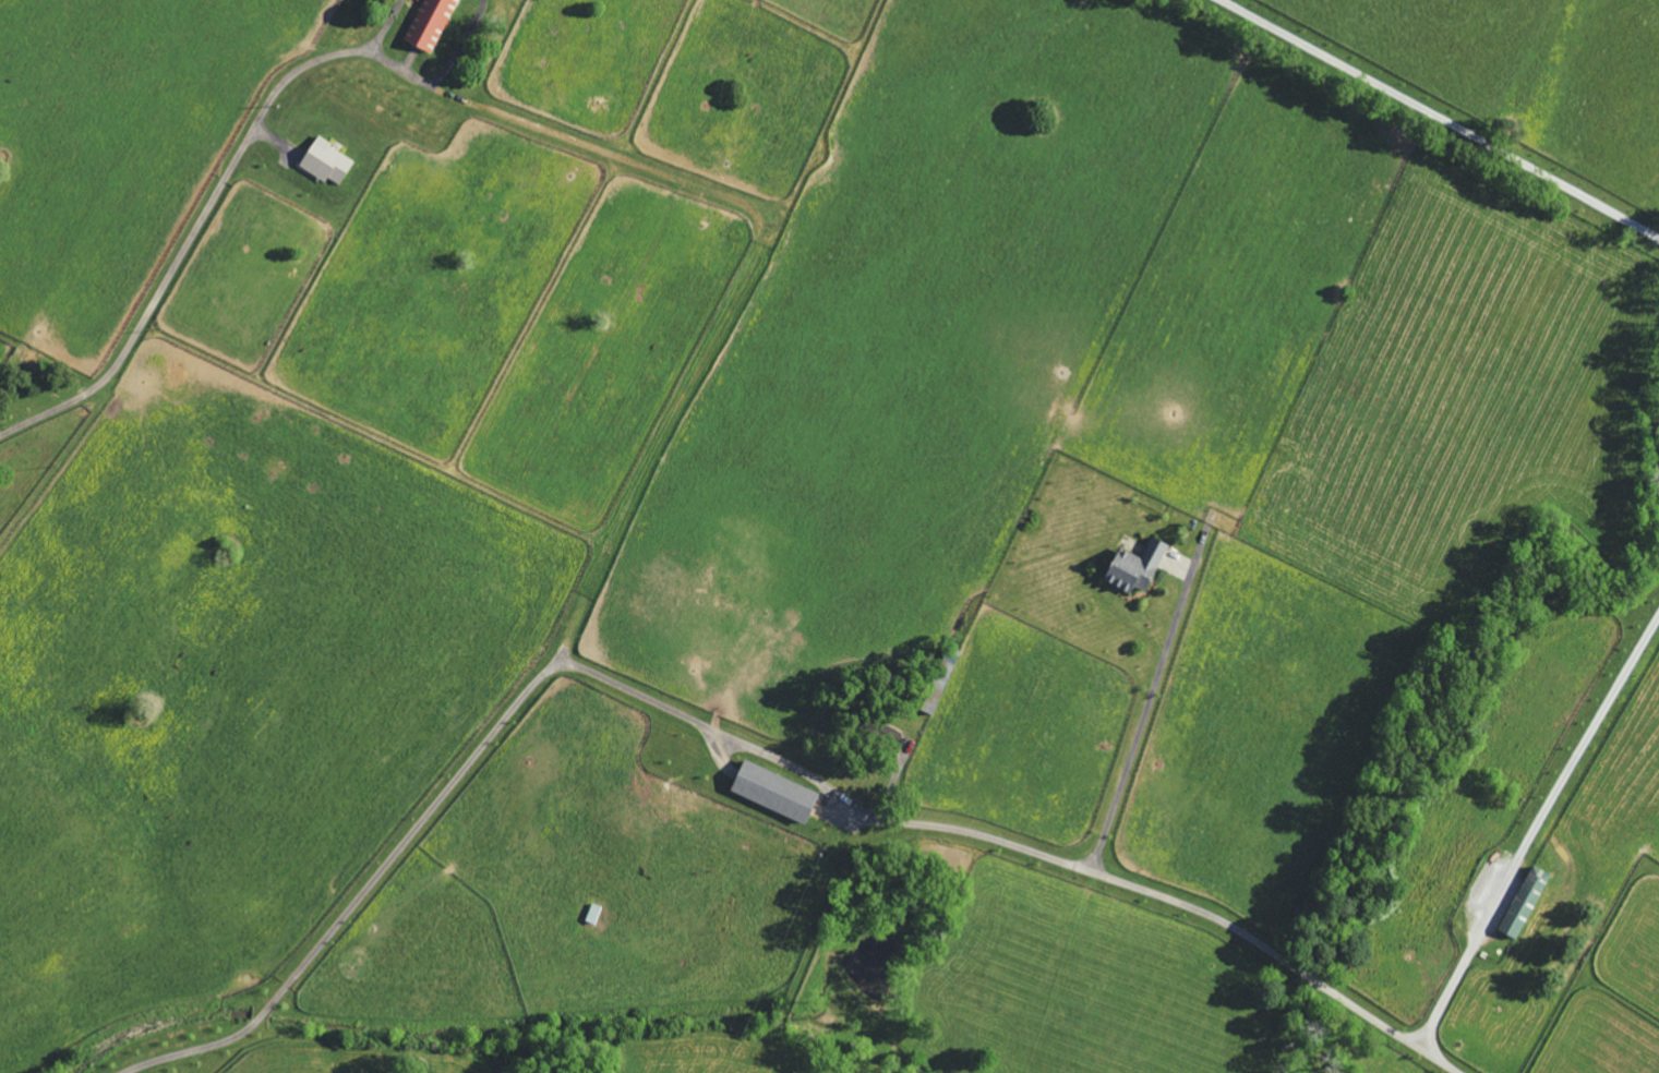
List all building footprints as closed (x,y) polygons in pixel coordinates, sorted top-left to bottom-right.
[(462,0),(428,0),(408,40),(435,54),(462,0)] [(303,167),(329,184),(332,179),(343,186),(359,161),(321,138),(303,167)] [(1125,549),(1109,584),(1136,595),(1138,589),(1151,594),(1172,545),(1156,538),(1147,559),(1125,549)] [(735,794),(811,825),(824,794),(748,762),(735,794)] [(1520,941),(1556,876),(1537,866),(1502,931),(1520,941)]
